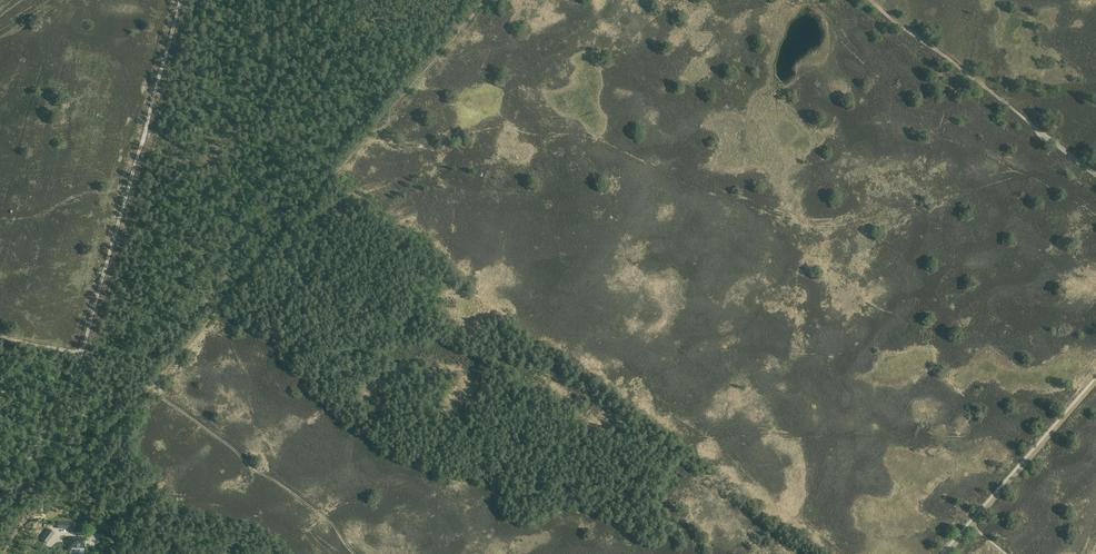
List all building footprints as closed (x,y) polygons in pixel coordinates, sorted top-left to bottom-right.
[(48,528),(40,539),(47,544),(55,533),(48,528)] [(85,537),(72,537),(71,548),(85,548),(85,537)]
